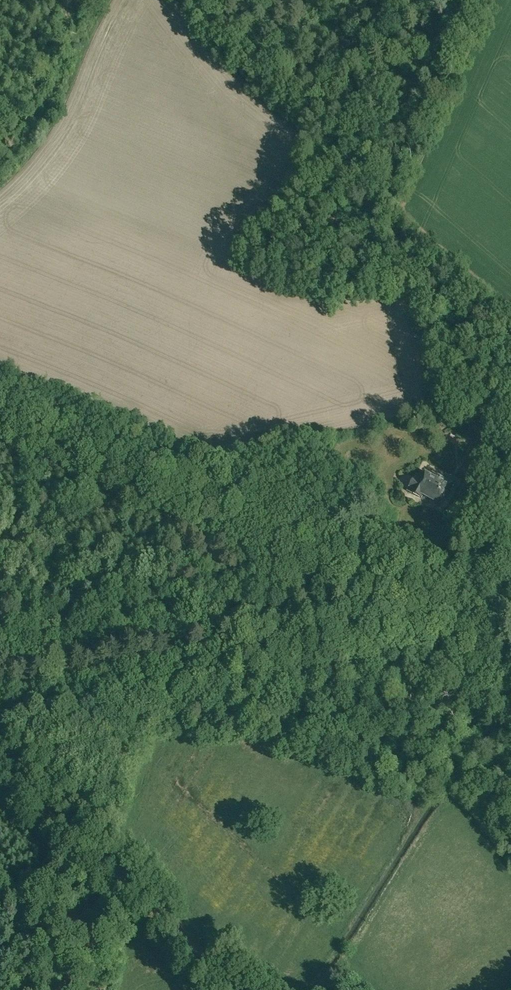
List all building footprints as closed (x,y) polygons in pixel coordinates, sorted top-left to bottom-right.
[(423,494),(440,503),(446,491),(449,493),(456,480),(450,477),(448,481),(442,477),(443,476),(438,474),(436,477),(425,471),(421,480),(415,477),(407,491),(421,498),(423,494)]
